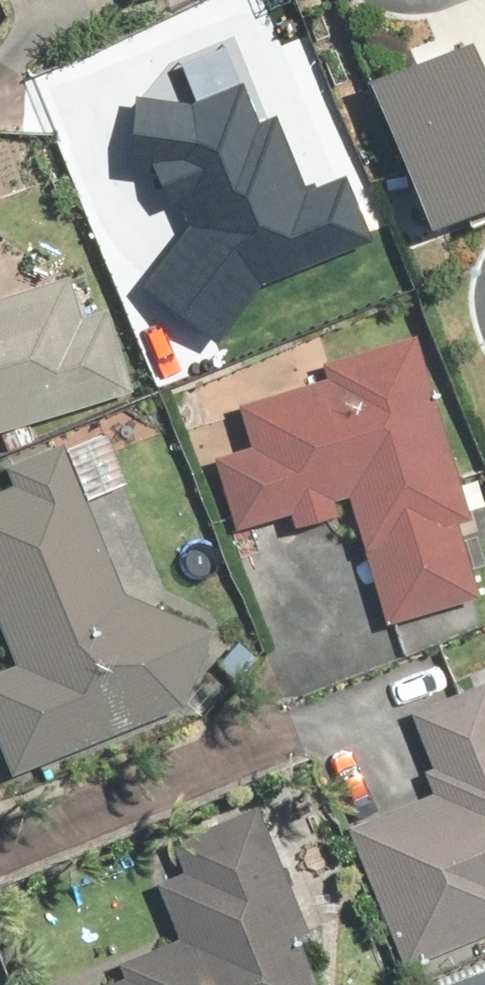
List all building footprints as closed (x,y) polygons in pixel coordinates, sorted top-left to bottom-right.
[(369,71),(427,219),(484,197),(484,57),(483,57),(473,31),(369,71)] [(190,221),(144,283),(221,340),(264,283),(373,242),(347,173),(304,189),(277,118),(258,125),(243,86),(196,104),(144,91),(126,163),(153,169),(170,209),(183,204),(190,221)] [(137,393),(110,305),(86,312),(76,277),(0,300),(0,434),(137,393)] [(259,447),(227,457),(245,516),(356,483),(397,620),(484,594),(464,528),(481,523),(423,330),(325,359),(331,379),(246,404),(259,447)] [(6,661),(0,663),(0,741),(13,776),(180,709),(217,634),(141,594),(80,460),(0,494),(0,647),(6,661)] [(348,832),(405,971),(484,939),(484,687),(428,710),(459,787),(348,832)] [(112,984),(318,984),(298,939),(313,932),(254,795),(163,834),(178,868),(153,879),(178,937),(118,963),(125,979),(112,984)] [(416,984),(484,984),(484,953),(415,982),(416,984)]
